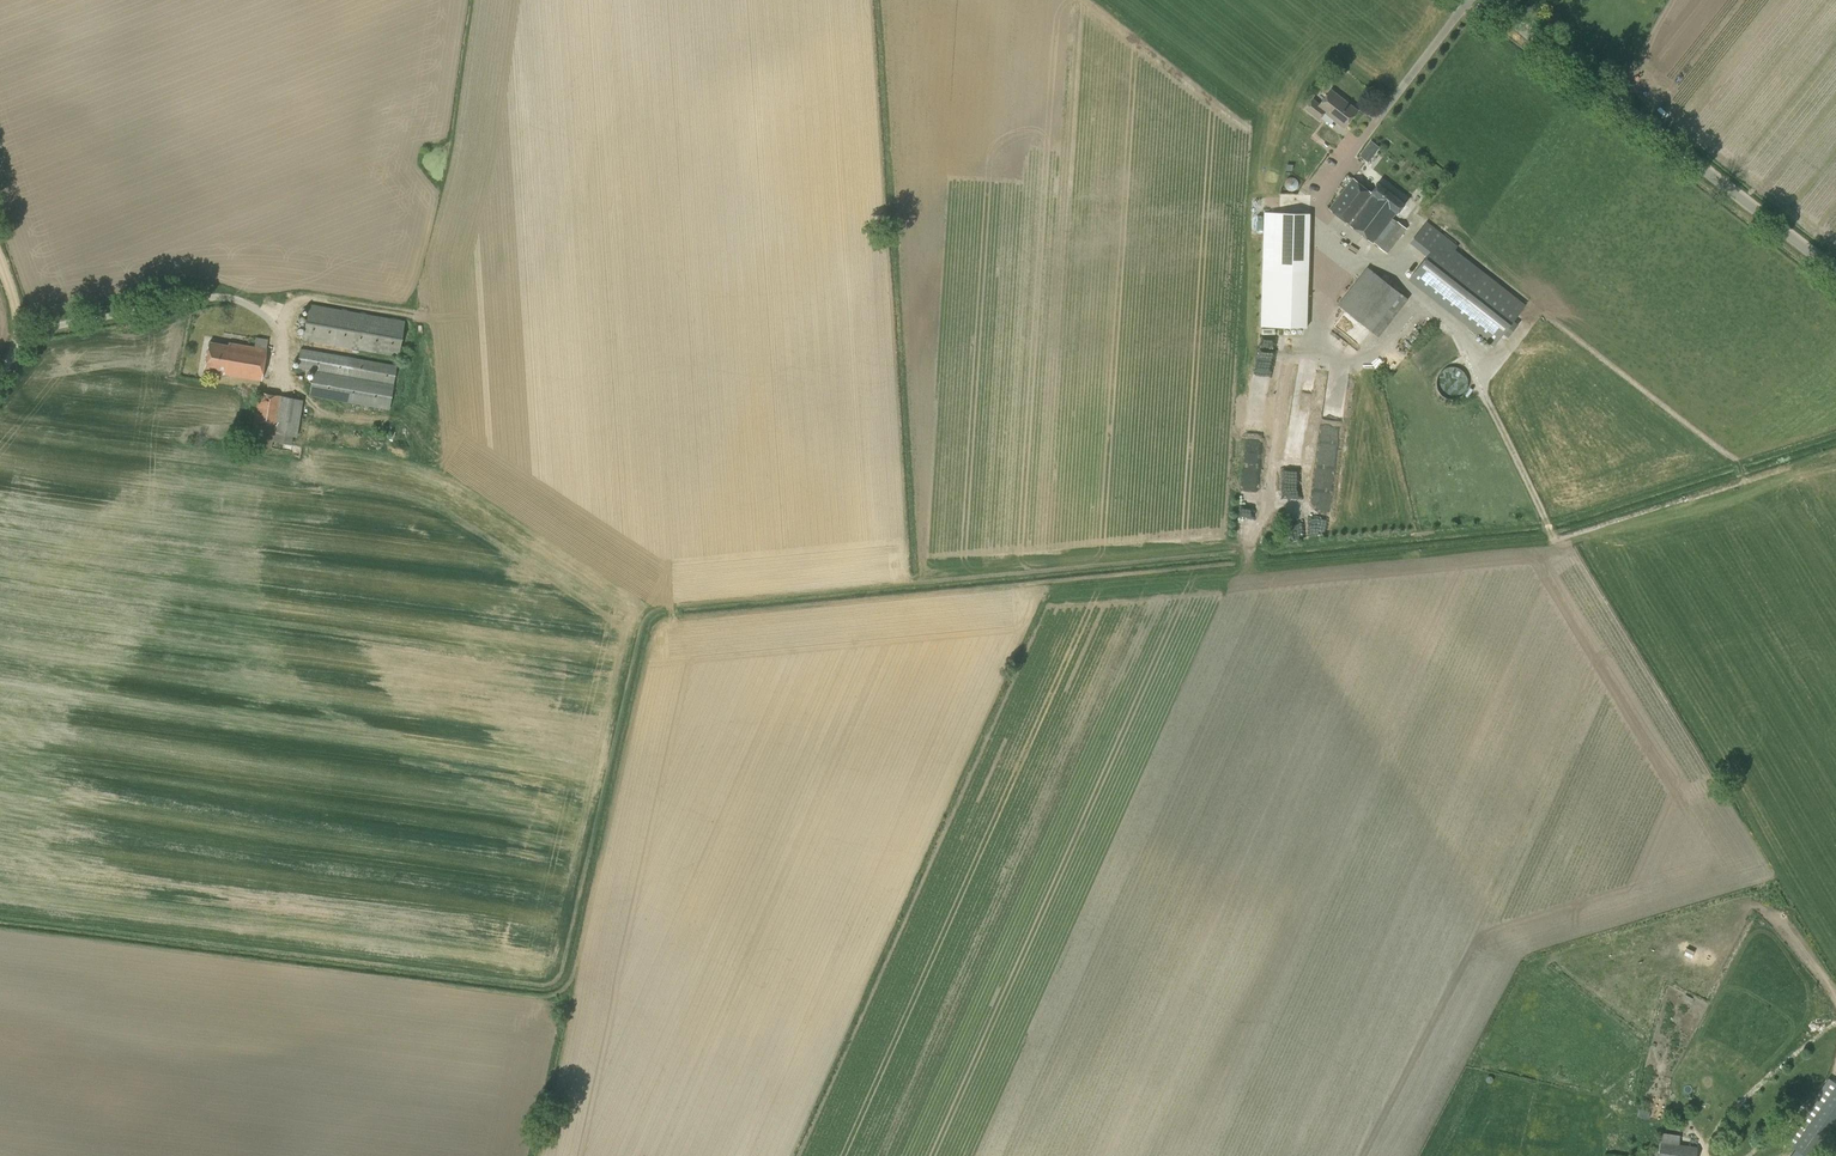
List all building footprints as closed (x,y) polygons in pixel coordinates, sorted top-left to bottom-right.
[(1358,110),(1332,90),(1320,105),(1314,100),(1306,109),(1320,119),(1325,112),(1345,127),(1358,110)] [(1362,151),(1359,155),(1369,162),(1372,158),(1362,151)] [(1371,193),(1354,179),(1330,209),(1387,253),(1406,228),(1393,218),(1405,203),(1379,183),(1371,193)] [(1309,326),(1311,211),(1265,210),(1263,325),(1309,326)] [(1495,345),(1527,305),(1423,224),(1412,238),(1430,253),(1410,279),(1453,312),(1495,345)] [(1379,337),(1408,299),(1367,267),(1338,305),(1379,337)] [(398,356),(404,320),(308,304),(302,340),(398,356)] [(261,379),(267,340),(256,338),(255,347),(229,342),(229,345),(209,342),(205,367),(224,370),(223,373),(261,379)] [(389,409),(397,365),(300,348),(297,368),(313,371),(309,395),(389,409)] [(1465,392),(1465,367),(1441,367),(1441,392),(1465,392)] [(296,437),(303,400),(258,392),(249,444),(271,448),(272,441),(291,444),(292,437),(296,437)] [(1248,452),(1264,452),(1264,442),(1248,441),(1248,452)] [(1318,507),(1332,507),(1333,473),(1319,472),(1318,507)] [(1835,1123),(1835,1084),(1793,1147),(1797,1149),(1793,1155),(1810,1155),(1819,1143),(1821,1145),(1835,1123)] [(1648,1118),(1650,1111),(1639,1108),(1637,1115),(1648,1118)] [(1698,1146),(1678,1143),(1679,1135),(1662,1132),(1659,1155),(1696,1155),(1698,1146)]
